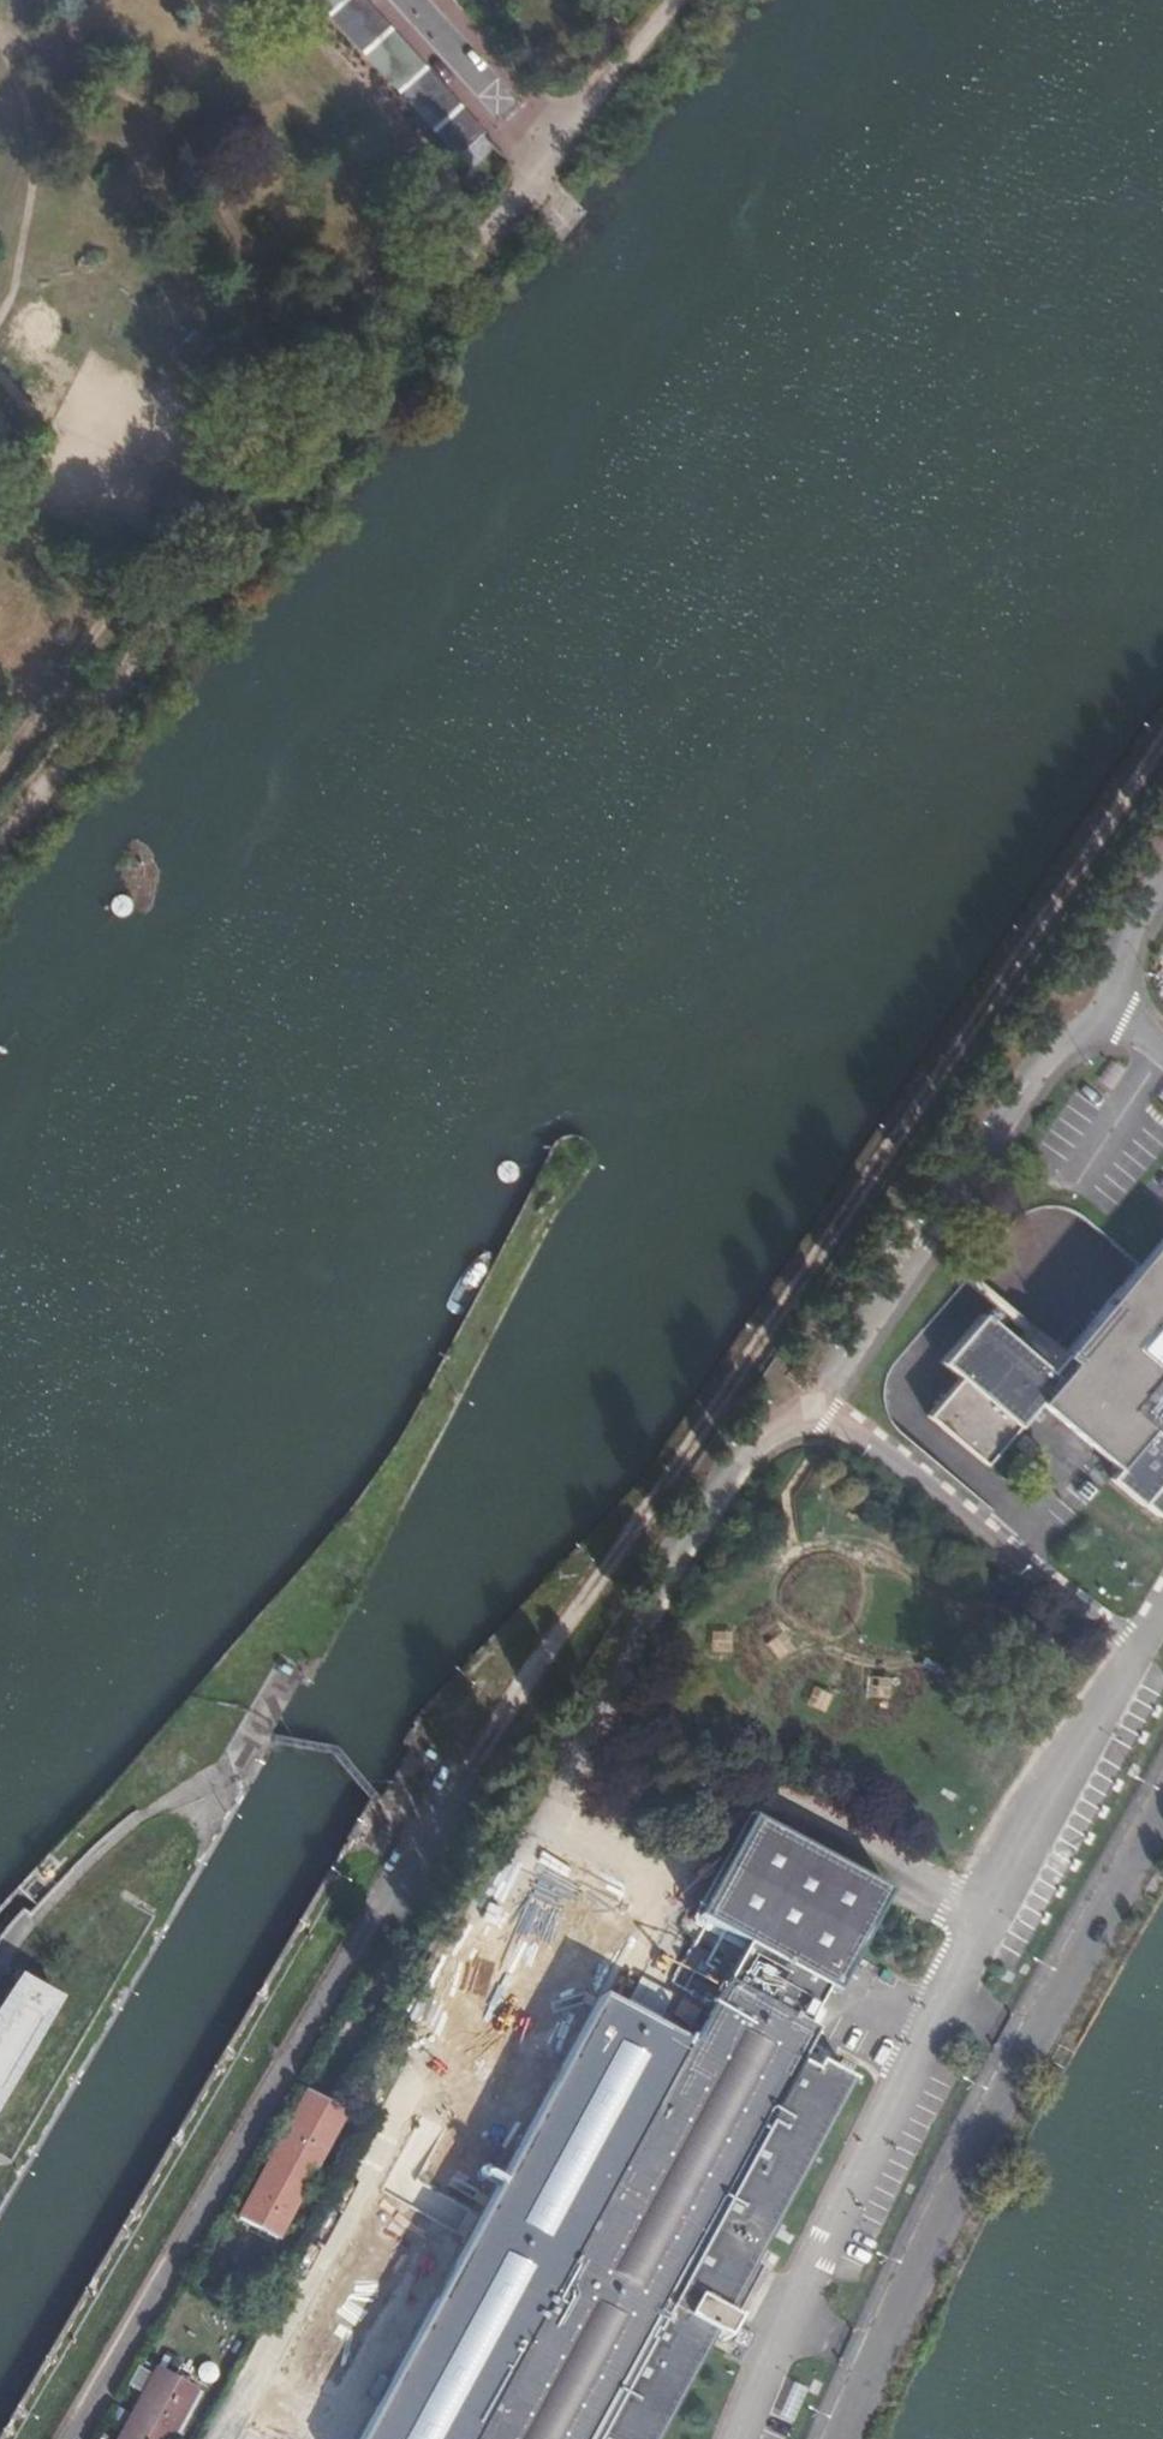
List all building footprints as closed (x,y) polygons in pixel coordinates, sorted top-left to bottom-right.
[(369,0),(318,0),(456,154),(484,128),(369,0)] [(1157,1230),(1037,1373),(970,1317),(929,1365),(950,1382),(920,1418),(978,1466),(1028,1406),(1107,1472),(1100,1481),(1154,1527),(1162,1516),(1162,1236),(1157,1230)] [(248,2438),(668,2438),(718,2349),(734,2358),(749,2331),(734,2323),(860,2092),(809,2065),(824,2038),(814,2033),(888,1896),(748,1820),(694,1919),(749,1949),(691,2053),(600,2004),(632,1945),(544,1897),(248,2438)] [(0,2000),(0,2101),(53,2016),(8,1988),(0,2000)] [(346,2118),(300,2094),(232,2221),(278,2246),(285,2233),(346,2118)] [(201,2399),(152,2372),(115,2438),(179,2438),(201,2399)]
